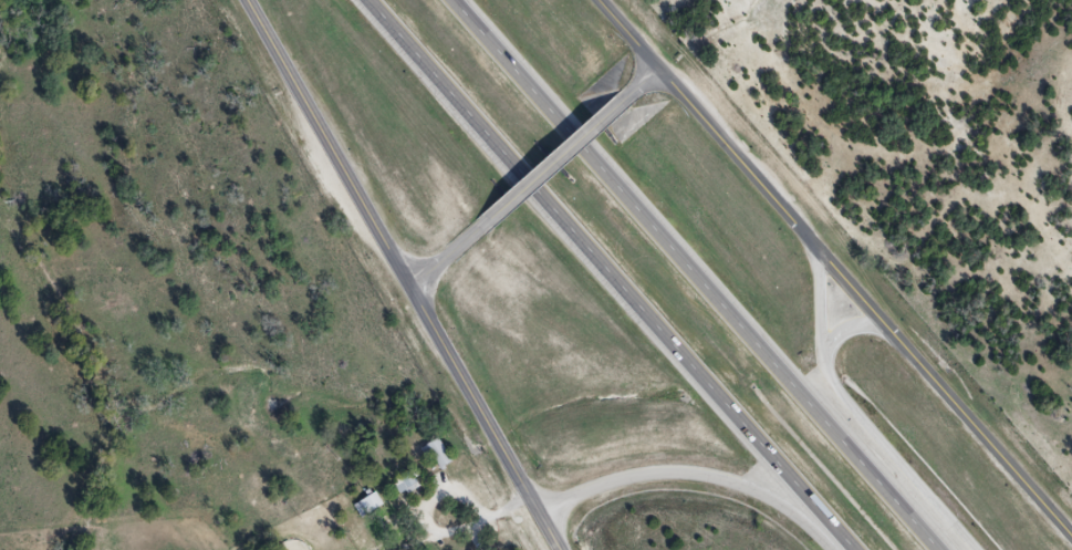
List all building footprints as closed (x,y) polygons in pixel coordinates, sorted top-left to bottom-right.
[(423,449),(439,472),(453,462),(436,439),(423,449)] [(394,484),(405,497),(418,485),(407,472),(394,484)]
